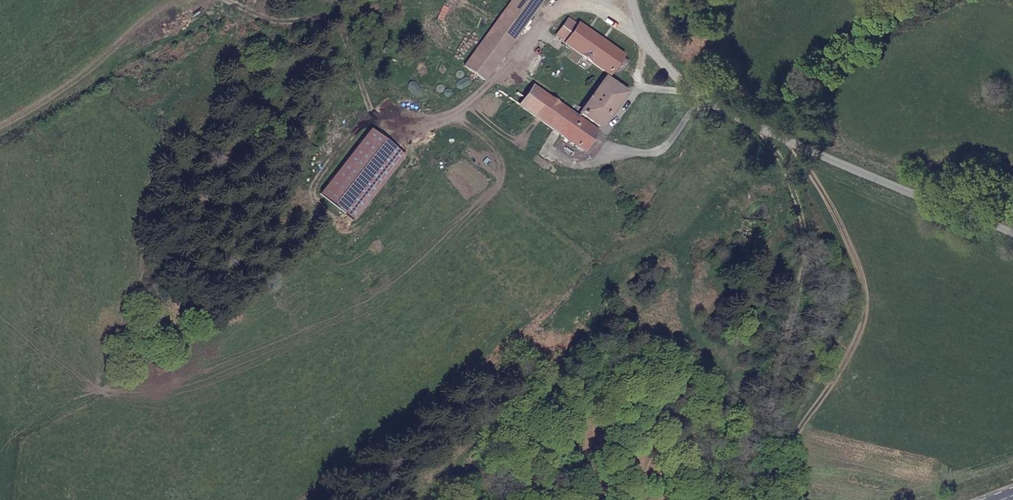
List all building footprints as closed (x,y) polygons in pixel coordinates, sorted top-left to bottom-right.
[(540,0),(512,0),(492,27),(511,40),(540,0)] [(570,18),(570,19),(558,36),(566,42),(565,43),(608,75),(622,55),(581,24),(579,25),(570,18)] [(511,40),(492,27),(462,66),(481,81),(511,40)] [(579,116),(587,122),(588,120),(601,129),(626,95),(605,79),(579,116)] [(586,124),(587,122),(579,116),(578,117),(534,86),(525,98),(519,93),(513,101),(526,111),(582,153),(597,133),(586,124)] [(399,158),(366,131),(315,193),(348,220),(399,158)]
